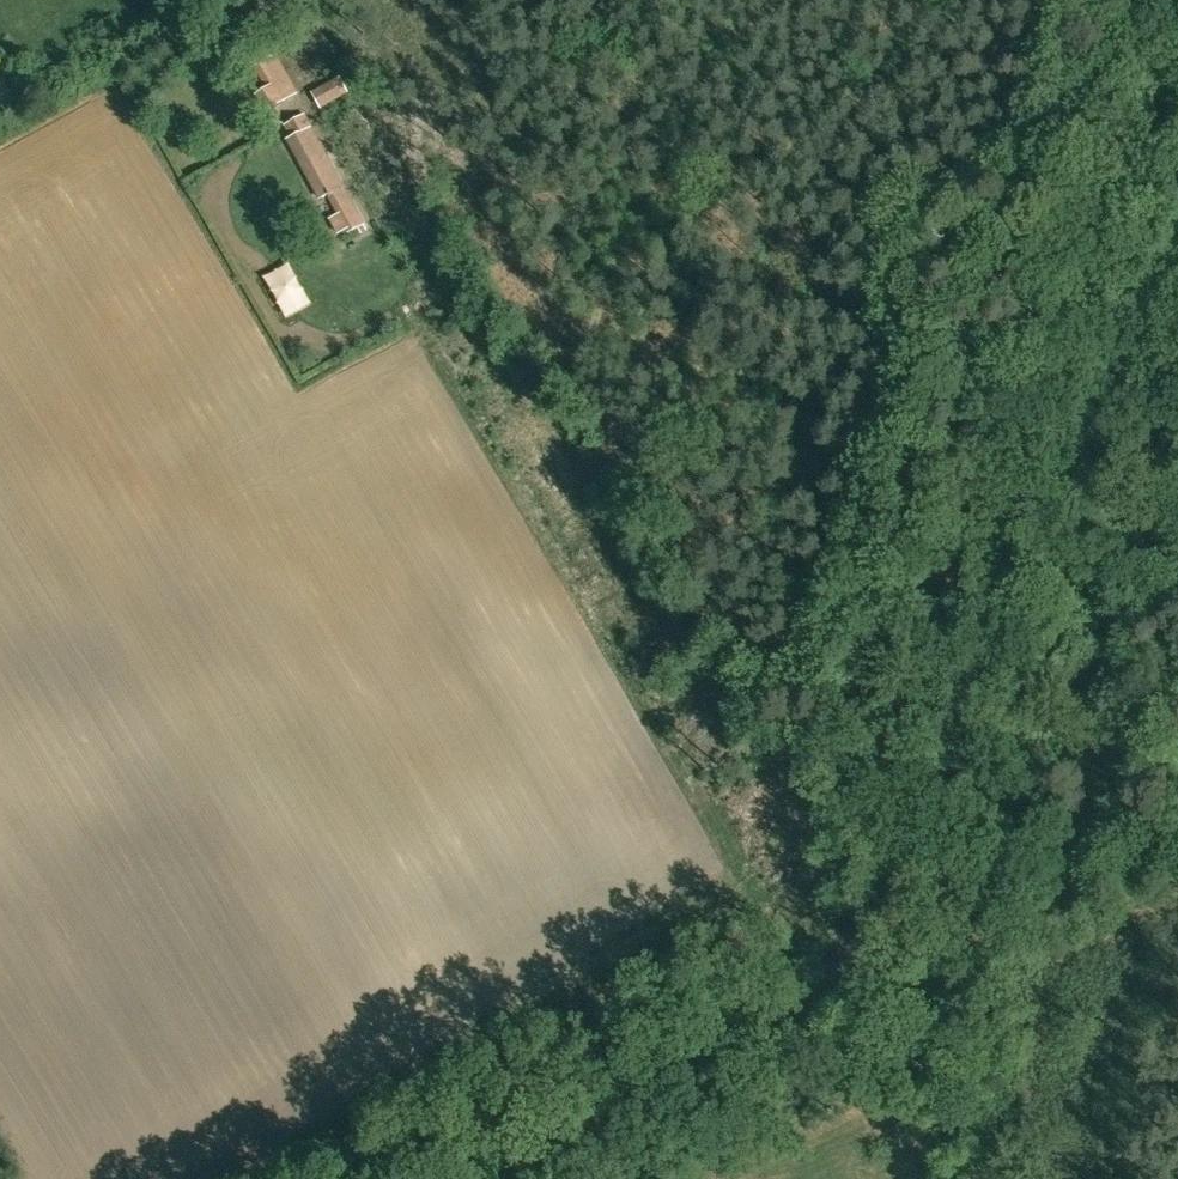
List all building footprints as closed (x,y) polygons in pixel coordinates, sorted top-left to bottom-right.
[(298,93),(276,54),(255,66),(267,87),(256,93),(266,110),(298,93)] [(291,137),(289,138),(321,198),(329,193),(350,231),(364,223),(331,162),(312,126),(308,128),(301,115),(284,124),(291,137)]
